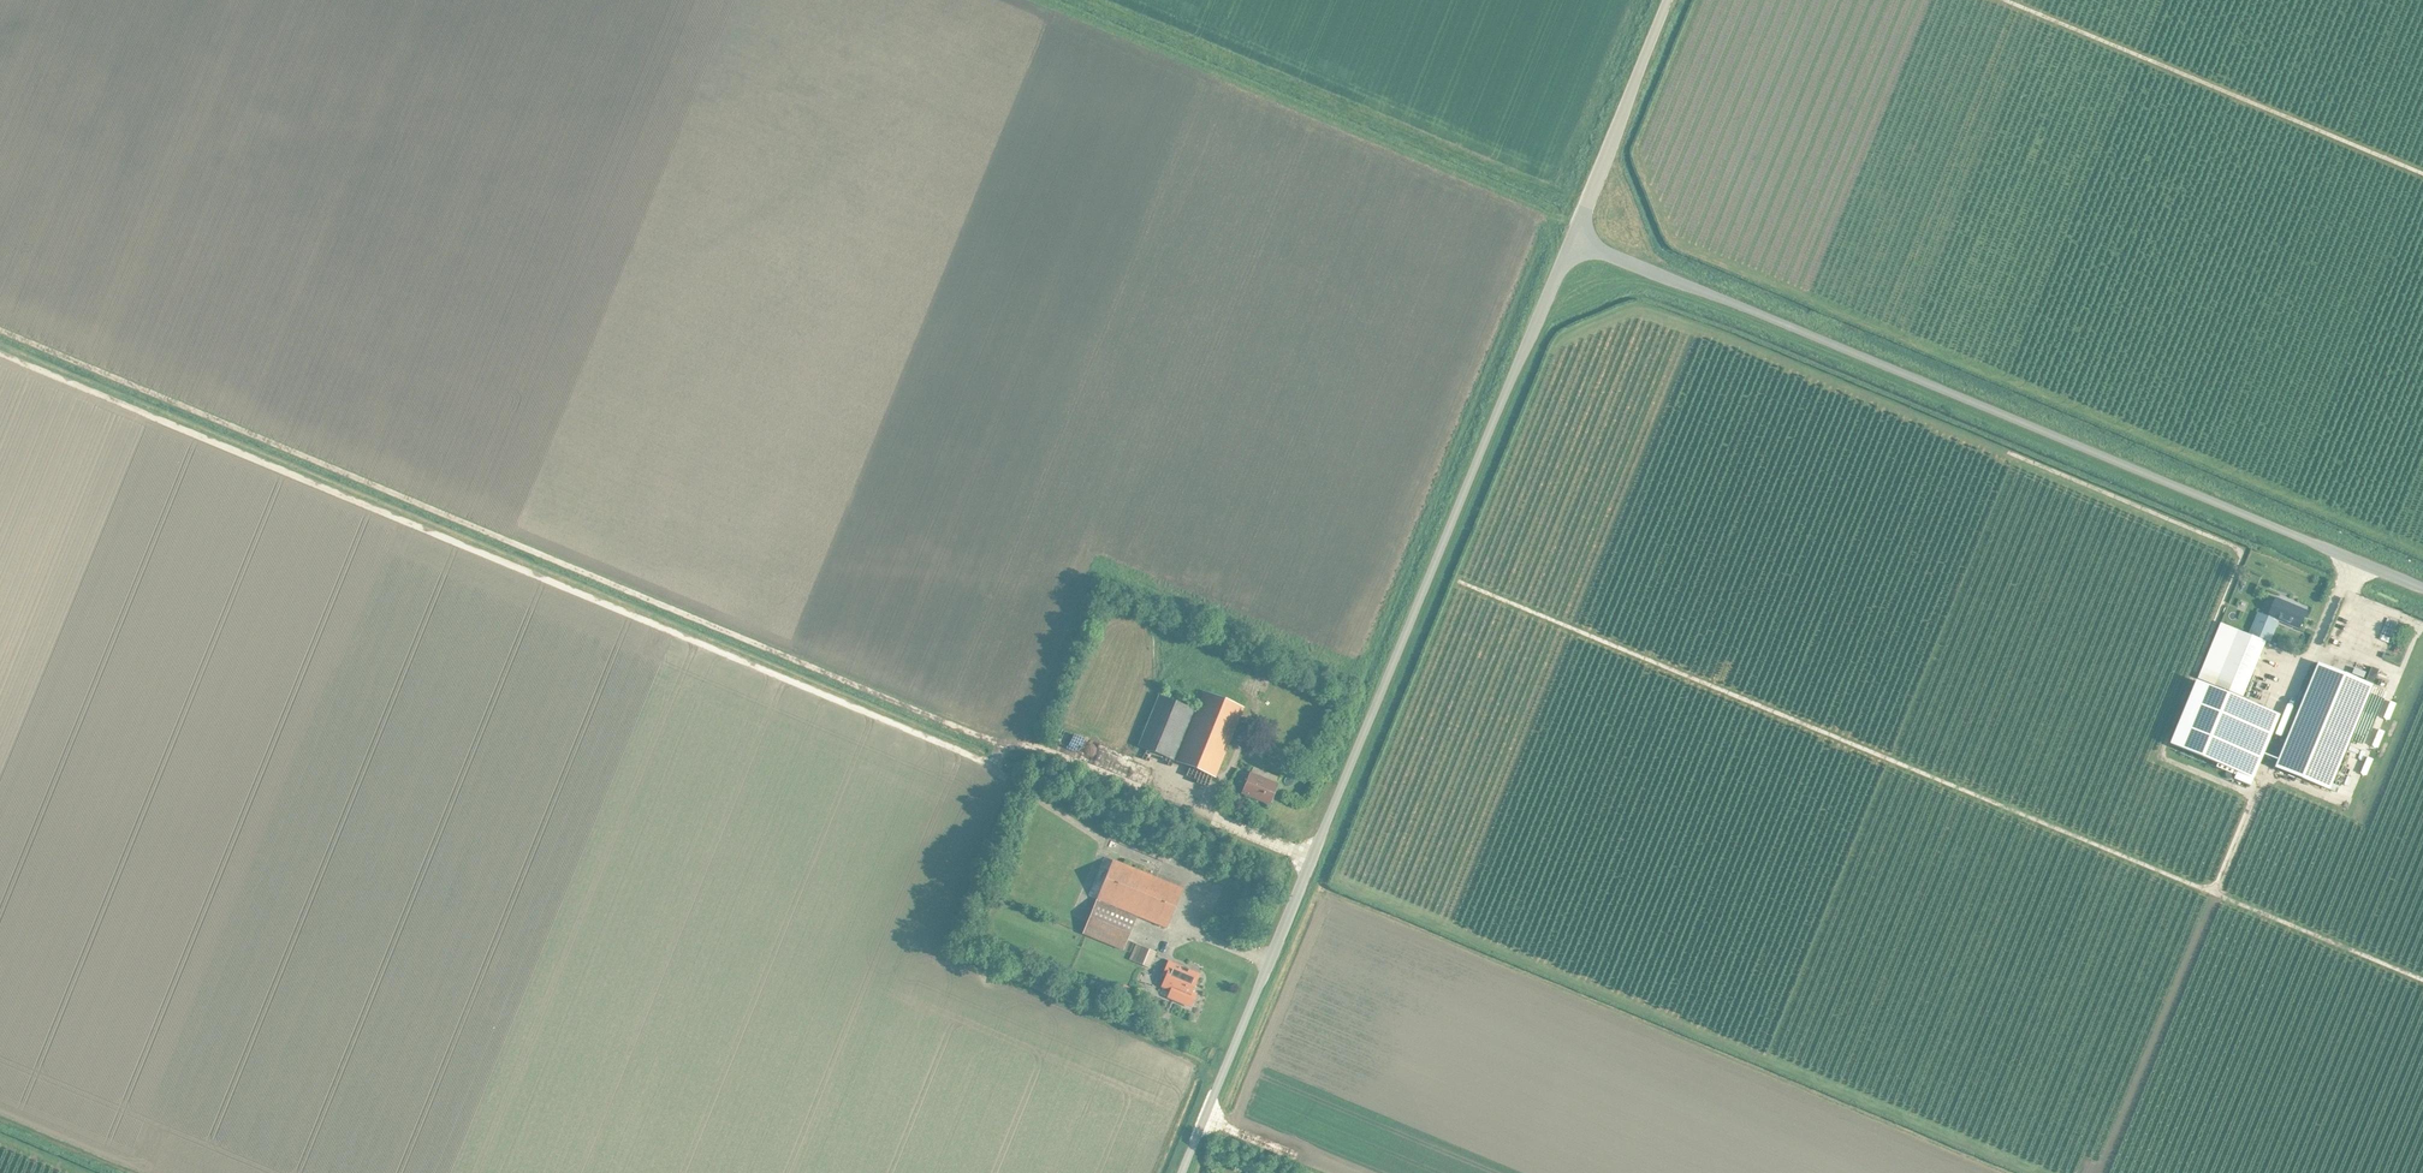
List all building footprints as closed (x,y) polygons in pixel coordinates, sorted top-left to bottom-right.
[(2299,629),(2306,610),(2275,597),(2267,616),(2299,629)] [(2242,696),(2269,632),(2257,627),(2253,636),(2220,622),(2197,678),(2242,696)] [(2329,789),(2372,685),(2318,663),(2275,767),(2329,789)] [(2378,669),(2371,666),(2366,680),(2373,683),(2378,669)] [(2397,704),(2406,682),(2395,677),(2386,699),(2397,704)] [(2170,744),(2237,771),(2234,778),(2250,784),(2279,715),(2196,681),(2170,744)] [(2397,704),(2408,708),(2417,686),(2406,682),(2397,704)] [(1203,691),(1196,710),(1175,760),(1215,776),(1243,707),(1203,691)] [(1196,710),(1158,695),(1137,745),(1175,760),(1196,710)] [(2386,731),(2397,704),(2386,699),(2375,726),(2386,731)] [(2375,726),(2364,754),(2375,758),(2386,731),(2375,726)] [(2352,781),(2363,786),(2375,758),(2364,754),(2352,781)] [(1269,804),(1277,784),(1250,772),(1242,793),(1269,804)] [(2266,803),(2277,807),(2286,786),(2275,781),(2266,803)] [(2302,792),(2286,786),(2277,807),(2293,814),(2302,792)] [(2310,821),(2319,799),(2302,792),(2293,814),(2310,821)] [(2310,821),(2327,828),(2336,806),(2319,799),(2310,821)] [(2343,835),(2354,839),(2363,817),(2352,813),(2343,835)] [(1182,888),(1112,860),(1096,899),(1136,915),(1166,928),(1182,888)] [(1136,915),(1096,899),(1082,934),(1122,950),(1136,915)] [(1129,959),(1150,967),(1156,952),(1135,943),(1129,959)] [(1165,969),(1168,970),(1161,986),(1170,990),(1167,997),(1190,1006),(1195,993),(1191,991),(1198,974),(1168,961),(1165,969)]
